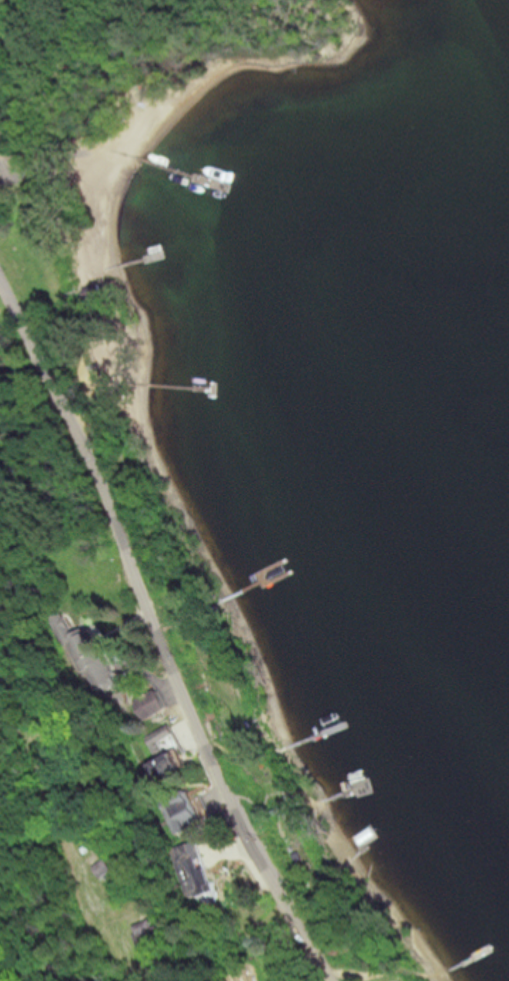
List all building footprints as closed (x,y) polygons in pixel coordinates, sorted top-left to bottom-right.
[(95,627),(75,636),(64,612),(53,617),(88,696),(119,682),(95,627)] [(168,708),(160,690),(140,699),(148,717),(168,708)] [(149,736),(159,755),(181,744),(171,725),(149,736)] [(203,821),(190,793),(166,805),(179,833),(203,821)] [(172,850),(189,898),(215,889),(199,841),(172,850)] [(166,945),(156,920),(138,927),(149,952),(166,945)]
